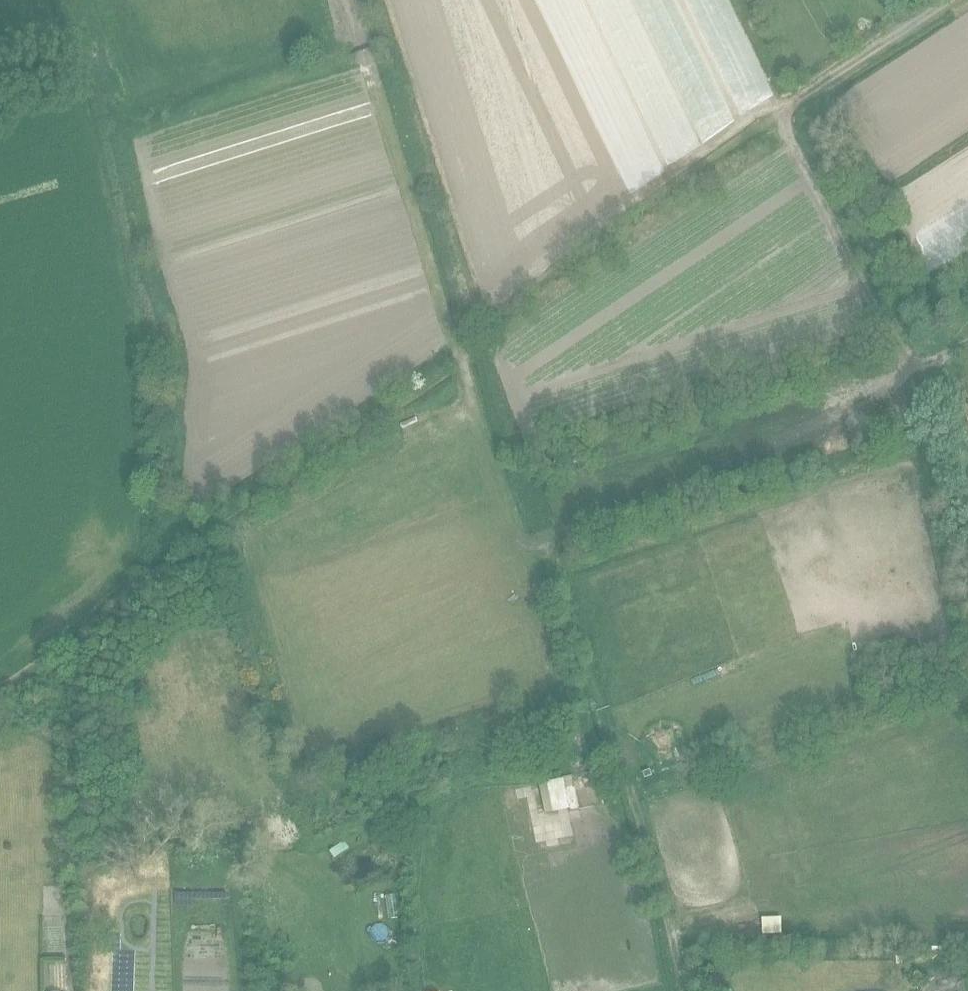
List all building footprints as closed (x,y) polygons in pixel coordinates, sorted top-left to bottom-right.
[(574,776),(565,778),(566,787),(575,785),(574,777),(574,776)] [(547,783),(554,814),(581,808),(576,786),(565,789),(563,780),(547,783)] [(781,917),(762,917),(762,934),(781,933),(781,917)]
